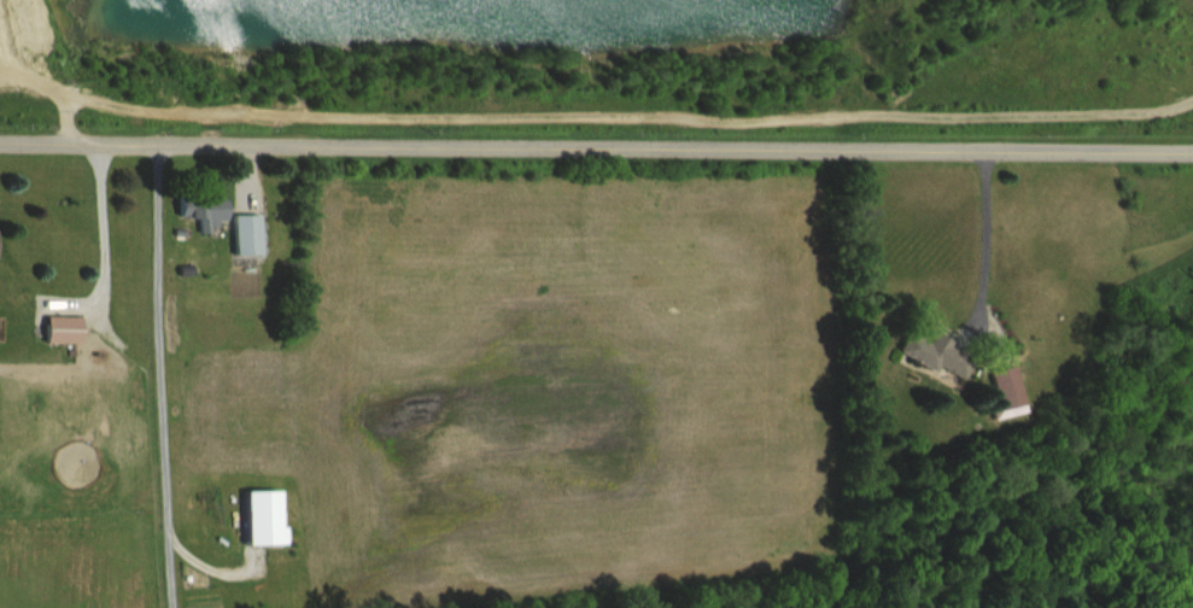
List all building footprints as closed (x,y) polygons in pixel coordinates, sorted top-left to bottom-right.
[(197,232),(207,232),(207,221),(223,220),(222,195),(178,197),(179,219),(196,218),(197,232)] [(230,255),(255,255),(255,215),(230,215),(230,255)] [(77,342),(77,316),(43,316),(43,342),(77,342)] [(937,364),(961,378),(974,356),(934,333),(928,342),(908,331),(897,350),(933,370),(937,364)] [(1013,363),(988,369),(996,402),(989,404),(993,419),(1024,412),(1013,363)] [(242,491),(246,550),(290,549),(288,528),(281,528),(280,489),(242,491)]
